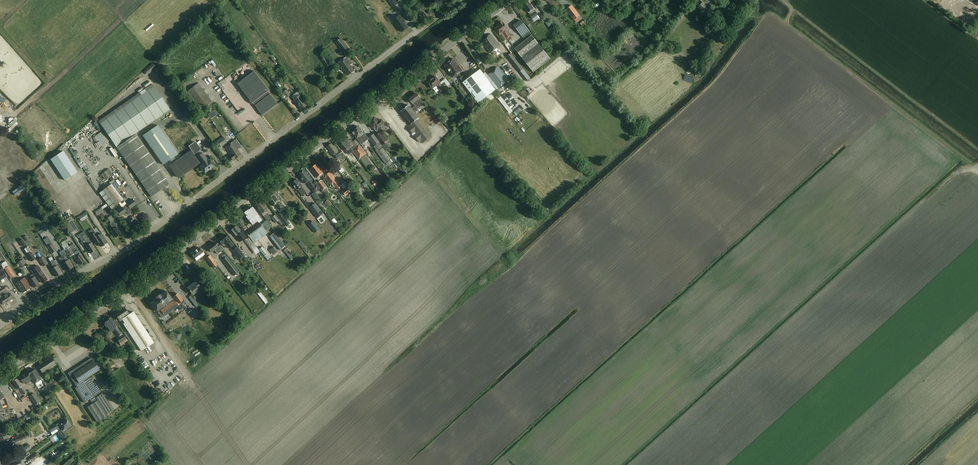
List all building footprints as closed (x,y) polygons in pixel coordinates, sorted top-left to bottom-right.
[(557,0),(548,0),(547,0),(557,13),(563,8),(557,0)] [(534,9),(529,2),(523,6),(528,13),(529,13),(531,16),(530,16),(532,19),(538,15),(536,12),(535,12),(533,9),(534,9)] [(703,9),(702,11),(705,14),(710,8),(703,2),(699,7),(702,9),(703,9)] [(428,11),(425,6),(418,11),(419,12),(417,14),(418,15),(419,15),(420,17),(422,16),(425,20),(427,18),(427,19),(431,17),(428,12),(428,11)] [(565,13),(574,24),(581,19),(572,7),(565,13)] [(402,20),(398,23),(401,27),(402,27),(405,30),(411,26),(408,22),(409,22),(403,13),(399,16),(402,20)] [(551,25),(543,14),(540,16),(549,27),(551,25)] [(551,59),(520,20),(514,25),(523,37),(526,34),(529,38),(515,48),(534,72),(551,59)] [(503,23),(502,21),(499,24),(498,25),(499,26),(495,28),(500,35),(504,41),(507,39),(508,39),(508,40),(509,40),(510,40),(511,39),(512,38),(511,37),(511,36),(507,30),(508,29),(503,22),(503,23)] [(500,46),(491,34),(481,41),(491,53),(500,46)] [(349,48),(341,38),(336,42),(344,52),(349,48)] [(524,69),(511,53),(507,56),(519,72),(524,69)] [(331,64),(325,57),(322,60),(327,67),(331,64)] [(352,64),(347,57),(338,63),(343,71),(344,70),(348,75),(355,71),(351,65),(352,64)] [(462,70),(453,58),(445,65),(454,77),(462,70)] [(247,65),(239,70),(242,75),(250,70),(247,65)] [(155,78),(154,75),(157,74),(155,67),(144,71),(148,80),(155,78)] [(498,67),(488,75),(499,88),(509,80),(498,67)] [(463,83),(478,103),(496,90),(481,69),(468,79),(465,74),(460,78),(463,83)] [(269,91),(254,71),(237,83),(237,84),(247,96),(246,96),(252,103),(253,102),(255,104),(254,105),(262,115),(274,106),(277,104),(270,94),(269,94),(267,92),(269,91)] [(282,86),(274,76),(271,79),(279,88),(282,86)] [(441,82),(436,76),(428,82),(433,88),(437,85),(441,91),(448,86),(444,82),(441,84),(440,83),(441,82)] [(184,94),(198,113),(207,107),(208,109),(213,105),(211,103),(213,102),(199,83),(184,94)] [(170,110),(152,84),(99,121),(151,197),(170,184),(135,134),(170,110)] [(415,106),(414,107),(417,111),(418,110),(418,109),(425,104),(417,93),(410,99),(415,106)] [(307,105),(300,95),(293,99),(301,110),(307,105)] [(415,112),(417,111),(414,107),(412,108),(409,105),(401,111),(411,124),(409,126),(408,127),(420,142),(421,141),(423,143),(431,137),(417,119),(420,118),(415,112)] [(378,122),(375,117),(371,120),(372,122),(370,123),(376,131),(378,130),(377,128),(380,126),(383,129),(387,126),(384,123),(382,119),(378,122)] [(442,120),(446,126),(450,124),(445,118),(442,120)] [(178,154),(158,125),(143,136),(163,165),(178,154)] [(362,130),(359,126),(352,131),(357,138),(358,139),(362,145),(367,142),(363,137),(364,136),(363,135),(365,133),(363,129),(362,130)] [(388,140),(382,132),(376,136),(386,150),(389,148),(385,142),(388,140)] [(392,159),(374,134),(369,138),(378,152),(377,152),(385,164),(392,159)] [(227,142),(223,136),(217,141),(221,147),(227,142)] [(346,136),(343,138),(348,145),(347,145),(349,148),(350,147),(352,150),(357,147),(351,139),(350,140),(346,136)] [(348,145),(343,138),(339,141),(346,150),(348,149),(350,152),(352,150),(350,147),(349,148),(347,145),(348,145)] [(15,139),(13,140),(20,149),(22,148),(15,139)] [(201,150),(195,142),(189,146),(194,154),(201,150)] [(234,154),(236,158),(241,154),(237,148),(233,142),(229,145),(235,153),(234,154)] [(333,146),(332,144),(328,147),(330,150),(329,151),(333,156),(335,155),(338,158),(339,158),(340,159),(343,157),(343,158),(346,156),(341,150),(339,151),(335,145),(333,146)] [(352,150),(359,160),(361,159),(368,169),(373,165),(366,155),(367,154),(360,144),(352,150)] [(235,153),(229,145),(225,147),(231,156),(230,156),(233,160),(236,158),(234,154),(235,153)] [(77,172),(63,151),(50,159),(64,180),(77,172)] [(196,159),(191,151),(170,166),(179,177),(200,162),(203,165),(201,167),(205,172),(210,168),(210,169),(211,168),(213,166),(210,160),(209,161),(203,153),(197,157),(197,158),(196,159)] [(79,152),(75,155),(90,179),(93,178),(94,180),(96,179),(79,152)] [(343,167),(336,159),(333,161),(340,170),(343,167)] [(319,168),(316,165),(311,169),(314,172),(314,173),(317,177),(323,172),(319,168)] [(312,178),(304,168),(298,172),(301,176),(300,177),(305,183),(307,182),(314,192),(321,188),(318,183),(316,184),(312,178)] [(109,169),(101,174),(105,179),(112,174),(109,169)] [(342,186),(331,172),(326,176),(327,177),(325,177),(331,185),(333,183),(338,189),(342,186)] [(302,186),(297,179),(292,183),(297,190),(298,189),(304,197),(306,195),(304,193),(306,192),(302,186)] [(326,187),(321,180),(318,183),(323,190),(326,187)] [(123,200),(112,183),(103,190),(115,206),(123,200)] [(352,191),(349,186),(342,191),(346,196),(352,191)] [(278,196),(274,190),(270,193),(270,194),(267,196),(271,201),(270,202),(273,206),(275,204),(279,210),(284,207),(280,201),(281,199),(278,195),(278,196)] [(137,205),(133,199),(116,211),(120,217),(137,205)] [(269,211),(261,200),(255,205),(263,215),(264,215),(265,217),(268,221),(272,218),(269,215),(268,214),(269,212),(269,211)] [(316,203),(310,207),(318,218),(324,213),(316,203)] [(258,214),(252,207),(245,212),(247,216),(246,216),(249,220),(251,223),(247,226),(250,229),(254,226),(253,224),(257,221),(259,223),(262,220),(258,214)] [(290,223),(281,212),(277,215),(294,237),(299,233),(291,223),(290,223)] [(78,228),(69,215),(63,219),(71,232),(78,228)] [(110,216),(109,215),(108,216),(109,217),(107,218),(110,223),(109,223),(113,229),(111,230),(116,238),(121,234),(117,227),(119,225),(114,217),(113,219),(111,216),(110,216)] [(280,219),(276,215),(272,218),(276,223),(278,221),(281,225),(283,223),(280,219)] [(326,220),(322,215),(317,218),(321,223),(326,220)] [(50,226),(49,227),(50,230),(57,226),(52,219),(48,221),(50,226)] [(250,237),(254,243),(268,233),(260,223),(247,233),(250,237)] [(241,232),(236,226),(231,230),(236,236),(238,234),(240,237),(242,235),(240,233),(241,232)] [(91,236),(97,245),(99,243),(101,246),(102,246),(103,246),(105,245),(105,244),(107,243),(101,233),(98,236),(95,232),(91,236)] [(285,246),(275,232),(270,236),(280,250),(285,246)] [(222,244),(223,246),(225,246),(226,245),(229,249),(234,246),(225,234),(218,239),(222,244)] [(86,246),(90,253),(96,250),(91,242),(90,243),(84,235),(80,237),(86,246)] [(74,254),(65,240),(61,242),(63,245),(62,245),(65,251),(66,250),(70,257),(74,254)] [(215,242),(208,247),(211,252),(216,248),(219,252),(221,250),(218,247),(219,247),(215,242)] [(57,251),(52,244),(48,246),(52,253),(57,251)] [(244,255),(237,246),(232,250),(239,260),(244,255)] [(203,252),(200,247),(191,253),(195,258),(197,260),(205,254),(203,252)] [(262,247),(259,249),(264,256),(268,253),(262,247)] [(288,248),(285,251),(292,260),(295,257),(288,248)] [(85,261),(78,251),(75,253),(76,255),(74,257),(79,264),(79,263),(80,264),(85,261)] [(36,259),(31,252),(27,255),(32,262),(36,259)] [(69,260),(65,255),(59,259),(62,264),(65,268),(67,271),(73,267),(71,264),(71,263),(69,260)] [(210,255),(206,258),(214,268),(218,265),(210,255)] [(227,256),(222,260),(235,276),(239,272),(227,256)] [(48,264),(43,257),(39,260),(43,267),(48,264)] [(27,265),(23,259),(18,262),(22,268),(27,265)] [(57,266),(54,260),(50,262),(53,265),(50,267),(56,276),(62,272),(57,265),(57,266)] [(16,275),(9,266),(5,269),(11,278),(16,275)] [(43,273),(38,266),(31,270),(37,278),(39,277),(43,283),(48,279),(44,273),(43,273)] [(39,284),(33,274),(30,275),(32,278),(29,280),(34,287),(39,284)] [(29,284),(25,278),(17,283),(23,292),(30,288),(28,284),(29,284)] [(188,288),(193,294),(199,290),(201,294),(204,292),(196,281),(193,283),(192,281),(185,286),(187,289),(188,288)] [(4,287),(0,289),(8,302),(13,299),(9,292),(8,293),(4,287)] [(0,289),(0,290),(0,299),(4,305),(8,302),(0,289)] [(157,311),(159,310),(173,299),(166,291),(161,295),(160,294),(155,298),(156,299),(151,303),(157,311)] [(174,298),(173,299),(178,306),(181,310),(184,307),(182,304),(184,303),(182,300),(183,300),(178,294),(173,297),(174,298)] [(165,315),(178,306),(173,299),(159,310),(161,313),(163,312),(165,315)] [(122,319),(129,314),(124,307),(115,313),(120,321),(122,319)] [(134,311),(129,314),(122,319),(125,323),(123,324),(141,351),(154,343),(134,311)] [(113,321),(111,317),(103,322),(107,328),(106,329),(107,331),(109,331),(113,329),(118,336),(119,336),(120,337),(117,339),(121,345),(127,341),(124,335),(123,336),(117,326),(119,325),(115,320),(113,321)] [(113,342),(109,335),(105,338),(110,344),(113,342)] [(57,364),(52,357),(38,365),(43,373),(57,364)] [(77,386),(90,378),(89,376),(100,369),(94,360),(93,361),(91,358),(68,373),(77,386)] [(35,370),(34,368),(28,371),(35,383),(42,379),(36,370),(35,370)] [(31,378),(27,372),(20,377),(24,383),(26,382),(27,383),(29,382),(28,380),(31,378)] [(90,378),(77,386),(75,388),(80,395),(95,385),(90,378)] [(22,386),(18,379),(13,382),(18,389),(20,388),(24,394),(27,393),(22,386)] [(90,399),(92,402),(103,394),(97,385),(96,386),(95,385),(80,395),(84,403),(90,399)] [(52,397),(48,391),(43,394),(47,399),(52,397)] [(40,402),(35,393),(29,396),(35,405),(40,402)] [(114,410),(103,394),(92,402),(93,403),(92,404),(91,403),(89,405),(87,407),(97,422),(108,415),(107,414),(114,410)] [(72,426),(67,419),(59,424),(64,431),(72,426)] [(59,431),(56,426),(49,430),(52,435),(59,431)] [(9,431),(0,434),(0,441),(12,436),(9,431)] [(30,436),(28,431),(24,432),(25,434),(11,440),(11,441),(1,445),(5,454),(13,451),(12,448),(16,447),(14,442),(30,436)] [(29,444),(21,450),(24,454),(32,448),(29,444)] [(41,454),(39,451),(29,458),(31,462),(41,454)]
